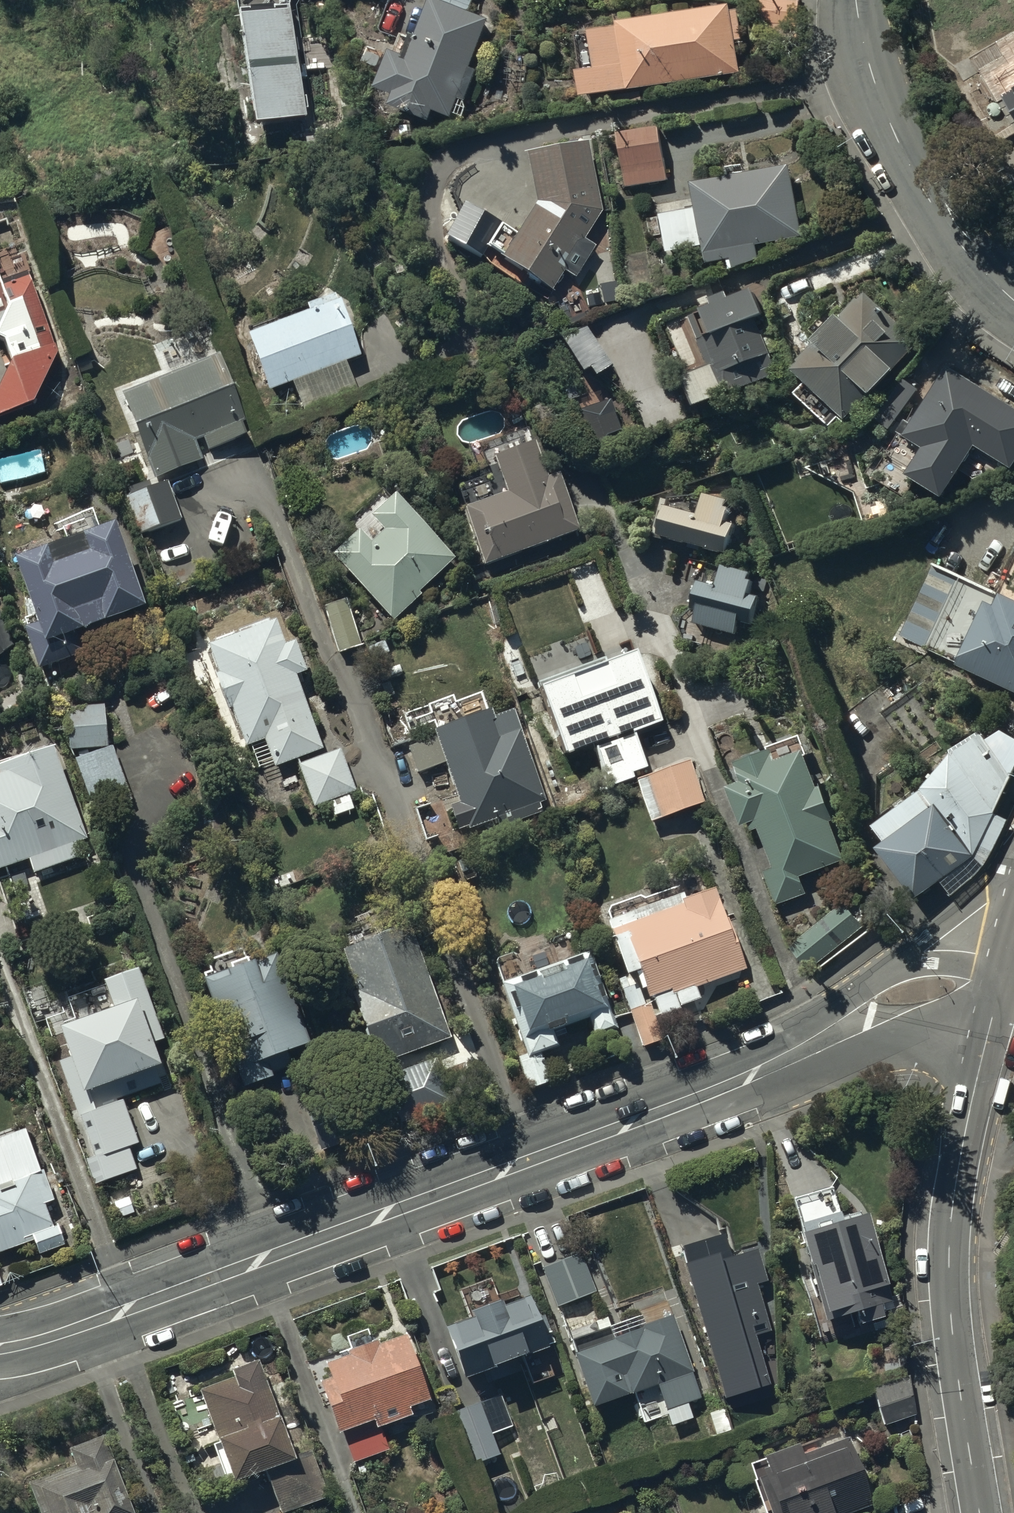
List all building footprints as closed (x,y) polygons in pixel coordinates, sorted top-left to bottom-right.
[(489,17),(472,11),(476,0),(432,0),(420,34),(414,32),(407,52),(393,46),(379,85),(396,91),(392,104),(432,118),(435,108),(454,114),(460,96),(470,99),(480,70),(471,67),(489,17)] [(764,23),(758,23),(757,42),(800,43),(800,0),(765,0),(764,23)] [(583,94),(741,71),(737,40),(745,38),(740,7),(733,8),(732,3),(620,19),(620,23),(592,28),(597,65),(579,68),(583,94)] [(255,120),(304,114),(291,4),(242,10),(255,120)] [(1003,76),(1013,93),(1013,69),(1003,76)] [(669,180),(659,124),(619,131),(629,187),(669,180)] [(590,143),(528,153),(536,201),(517,232),(502,222),(499,226),(464,205),(443,240),(478,262),(489,245),(503,253),(501,257),(553,289),(564,271),(575,277),(595,245),(584,239),(601,211),(590,143)] [(790,165),(694,181),(698,208),(662,214),(668,250),(705,244),(708,263),(730,259),(731,270),(761,265),(757,243),(802,236),(790,165)] [(5,339),(11,358),(0,382),(0,414),(33,400),(56,352),(28,273),(39,269),(21,219),(9,224),(4,210),(0,211),(0,336),(5,339)] [(730,391),(779,370),(755,317),(767,311),(756,285),(696,310),(712,345),(705,348),(711,362),(716,360),(730,391)] [(796,393),(838,431),(922,341),(867,290),(858,300),(857,299),(843,314),(841,312),(817,337),(820,339),(794,367),(808,380),(796,393)] [(309,309),(247,332),(268,389),(293,380),(304,411),(357,391),(345,360),(362,354),(340,297),(335,299),(333,294),(307,303),(309,309)] [(589,322),(564,335),(583,372),(592,368),(596,376),(612,367),(589,322)] [(119,390),(154,478),(203,459),(200,452),(246,434),(240,420),(247,417),(220,350),(119,390)] [(720,393),(707,364),(681,375),(695,404),(720,393)] [(1006,400),(948,365),(906,434),(930,449),(927,454),(933,458),(928,468),(949,481),(957,468),(960,470),(990,421),(998,426),(1010,406),(1004,403),(1006,400)] [(897,420),(918,390),(904,381),(884,410),(897,420)] [(619,430),(611,402),(583,409),(591,437),(619,430)] [(489,474),(457,486),(485,563),(580,528),(559,472),(547,477),(529,428),(479,446),(489,474)] [(166,480),(126,495),(141,533),(181,518),(166,480)] [(395,493),(391,497),(381,488),(346,521),(356,532),(333,554),(394,618),(420,593),(418,591),(455,555),(395,493)] [(660,533),(730,552),(738,522),(729,519),(734,499),(707,491),(702,512),(668,503),(660,533)] [(24,627),(39,668),(94,648),(86,627),(147,604),(115,518),(13,556),(35,613),(24,617),(28,625),(24,627)] [(695,621),(736,632),(740,620),(753,623),(761,595),(751,592),(755,578),(751,577),(753,569),(726,562),(720,584),(702,579),(695,607),(699,608),(695,621)] [(900,633),(1013,689),(1013,596),(1006,592),(1001,604),(995,601),(998,593),(935,562),(900,633)] [(346,598),(324,605),(339,652),(361,645),(346,598)] [(19,634),(0,609),(0,649),(19,634)] [(274,616),(208,642),(218,669),(214,671),(228,707),(232,706),(247,746),(263,739),(274,767),(322,748),(295,676),(307,671),(295,640),(285,644),(274,616)] [(556,661),(526,672),(559,768),(568,765),(567,761),(586,755),(599,794),(634,783),(631,773),(647,767),(634,730),(663,720),(638,648),(615,656),(611,644),(579,655),(576,646),(561,651),(567,666),(558,669),(556,661)] [(105,746),(103,705),(66,706),(68,747),(105,746)] [(549,808),(513,709),(492,716),(490,709),(432,729),(435,737),(409,747),(418,775),(445,765),(458,802),(450,805),(460,832),(499,819),(501,825),(549,808)] [(917,897),(942,880),(953,896),(990,862),(1009,821),(996,811),(1013,773),(1013,734),(1005,729),(990,738),(986,731),(984,733),(982,730),(949,750),(951,755),(925,788),(878,823),(890,840),(880,847),(917,897)] [(131,798),(111,745),(76,759),(96,812),(131,798)] [(340,749),(298,764),(312,806),(328,800),(333,817),(355,809),(349,792),(354,790),(340,749)] [(0,784),(0,877),(37,864),(41,875),(89,858),(85,845),(97,841),(63,750),(6,771),(10,780),(0,784)] [(758,784),(744,789),(756,824),(763,822),(766,830),(771,829),(784,866),(773,870),(785,905),(818,894),(812,878),(858,862),(845,825),(849,824),(835,783),(830,785),(820,756),(789,766),(786,757),(753,768),(758,784)] [(705,802),(689,760),(636,780),(652,822),(705,802)] [(699,988),(749,969),(716,885),(687,896),(684,890),(607,920),(627,972),(636,968),(643,987),(646,986),(650,995),(652,994),(655,1001),(630,1011),(644,1048),(669,1038),(662,1020),(684,1012),(682,1006),(702,998),(699,988)] [(855,895),(790,945),(810,968),(873,918),(855,895)] [(380,1065),(455,1035),(409,924),(377,937),(370,918),(341,930),(348,947),(341,950),(357,989),(350,992),(380,1065)] [(499,961),(506,980),(502,982),(530,1056),(521,1060),(531,1089),(552,1081),(540,1051),(558,1044),(555,1037),(567,1033),(563,1024),(590,1014),(597,1032),(617,1025),(589,951),(580,954),(573,934),(555,941),(551,929),(512,943),(516,955),(499,961)] [(204,978),(244,1087),(273,1077),(271,1071),(292,1064),(286,1049),(309,1041),(277,954),(255,962),(254,960),(204,978)] [(69,999),(76,1019),(60,1025),(84,1090),(160,1062),(152,1042),(164,1038),(138,967),(104,980),(106,985),(69,999)] [(458,1103),(437,1055),(383,1079),(404,1127),(458,1103)] [(122,1101),(81,1115),(95,1155),(84,1159),(93,1184),(135,1169),(127,1146),(137,1143),(122,1101)] [(0,1137),(0,1252),(35,1239),(40,1254),(65,1245),(58,1224),(52,1226),(44,1203),(55,1199),(44,1169),(41,1170),(25,1128),(0,1137)] [(832,1189),(795,1200),(805,1231),(802,1232),(811,1263),(814,1263),(830,1319),(850,1313),(852,1317),(858,1315),(860,1323),(885,1316),(883,1309),(896,1305),(868,1212),(862,1214),(861,1211),(842,1216),(841,1212),(838,1212),(832,1189)] [(728,1233),(683,1246),(688,1262),(684,1263),(722,1396),(769,1383),(755,1334),(770,1329),(756,1282),(767,1279),(756,1242),(733,1249),(728,1233)] [(543,1267),(558,1305),(602,1290),(589,1257),(584,1259),(581,1252),(543,1267)] [(460,1290),(470,1318),(447,1326),(464,1375),(524,1352),(525,1354),(549,1345),(548,1344),(553,1342),(544,1315),(538,1317),(530,1296),(523,1299),(519,1287),(497,1295),(492,1279),(460,1290)] [(569,1339),(578,1365),(593,1407),(657,1384),(666,1410),(673,1408),(678,1422),(692,1417),(687,1403),(702,1397),(673,1314),(647,1324),(643,1313),(622,1320),(569,1339)] [(343,1431),(354,1461),(388,1449),(380,1426),(412,1415),(409,1406),(431,1398),(407,1334),(380,1344),(378,1339),(348,1350),(350,1355),(325,1364),(330,1377),(319,1381),(338,1432),(343,1431)] [(234,1376),(200,1389),(220,1442),(213,1444),(227,1480),(233,1478),(234,1481),(266,1469),(282,1512),(328,1496),(312,1452),(296,1458),(280,1414),(278,1415),(258,1361),(232,1370),(234,1376)] [(874,1388),(885,1423),(919,1412),(907,1377),(874,1388)] [(473,1465),(499,1454),(479,1403),(451,1415),(473,1465)] [(28,1482),(41,1512),(135,1512),(114,1457),(111,1458),(103,1435),(69,1447),(75,1465),(28,1482)] [(847,1437),(803,1455),(798,1441),(764,1454),(765,1458),(752,1463),(758,1480),(754,1482),(766,1512),(846,1512),(873,1503),(847,1437)]
